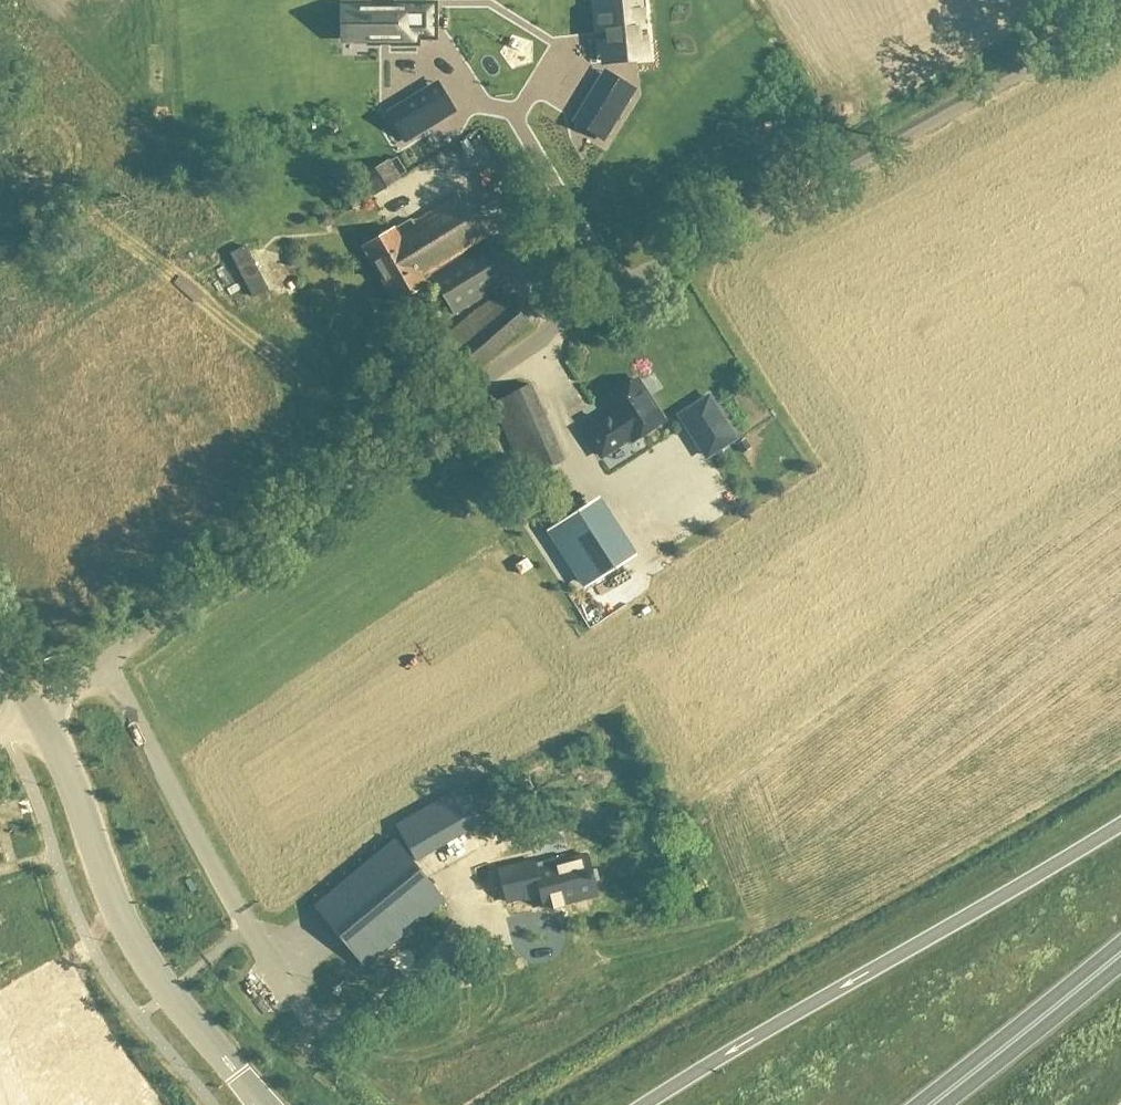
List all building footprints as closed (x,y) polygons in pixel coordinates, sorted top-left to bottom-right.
[(498,30),(513,21),(533,55),(556,41),(537,9),(553,0),(481,0),(498,30)] [(643,2),(639,3),(639,0),(635,0),(631,0),(631,3),(623,4),(622,0),(599,0),(602,35),(609,34),(610,42),(603,42),(605,64),(645,60),(642,39),(635,39),(634,31),(642,31),(641,26),(646,26),(643,2)] [(343,41),(366,41),(366,46),(379,46),(379,41),(389,41),(389,46),(416,46),(416,39),(434,39),(434,6),(393,6),(393,10),(369,10),(369,6),(343,6),(343,34),(343,41)] [(589,98),(574,123),(603,141),(633,92),(620,84),(604,74),(589,98)] [(414,98),(387,115),(404,143),(431,127),(453,113),(436,85),(414,98)] [(372,197),(400,180),(389,161),(360,179),(372,197)] [(451,312),(507,277),(458,197),(413,225),(411,222),(395,231),(395,230),(363,249),(395,304),(427,286),(423,279),(429,276),(451,312)] [(464,378),(535,318),(519,299),(506,310),(494,296),(436,344),(464,378)] [(608,419),(588,432),(585,434),(591,443),(601,458),(630,439),(631,442),(662,422),(636,382),(605,402),(615,416),(609,420),(608,419)] [(708,399),(680,417),(706,458),(734,440),(708,399)] [(553,452),(524,408),(468,444),(497,488),(553,452)] [(587,586),(625,562),(589,506),(551,530),(587,586)] [(416,862),(481,825),(461,788),(396,826),(416,862)] [(365,967),(444,902),(393,840),(314,906),(365,967)] [(545,909),(595,896),(585,857),(569,861),(568,858),(534,865),(534,863),(499,871),(507,903),(541,895),(545,909)]
